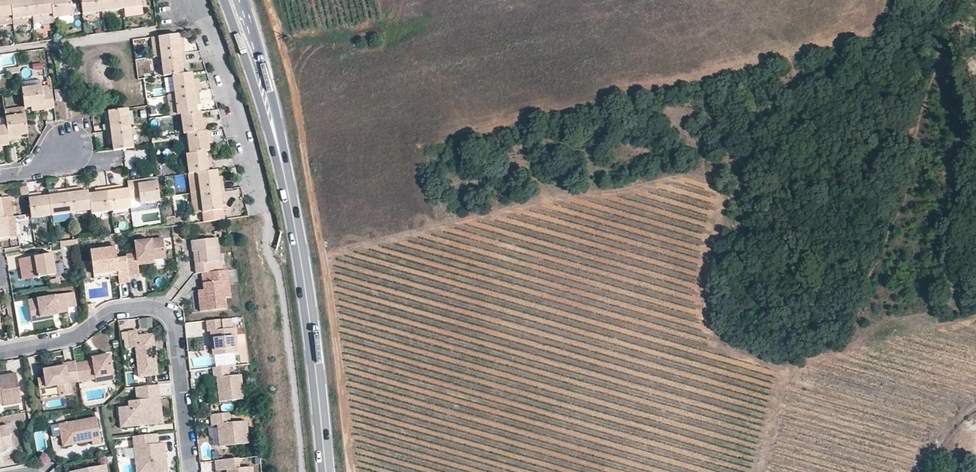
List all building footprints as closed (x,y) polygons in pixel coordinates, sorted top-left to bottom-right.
[(12,15),(10,0),(0,0),(0,16),(12,15)] [(12,15),(34,16),(31,0),(10,0),(12,15)] [(34,16),(42,15),(43,23),(52,22),(52,18),(50,0),(31,0),(34,16)] [(52,18),(78,15),(78,3),(71,4),(70,0),(50,0),(52,18)] [(83,13),(102,12),(101,0),(81,0),(83,13)] [(102,12),(123,9),(121,0),(101,0),(102,12)] [(123,9),(142,6),(142,0),(121,0),(123,9)] [(181,41),(160,42),(161,55),(182,54),(181,41)] [(173,75),(183,74),(181,63),(187,63),(187,52),(182,54),(161,55),(164,76),(173,75)] [(44,68),(42,62),(31,66),(33,72),(44,68)] [(183,74),(173,75),(176,93),(193,91),(190,72),(183,74)] [(41,87),(22,88),(23,109),(53,107),(52,91),(42,92),(41,87)] [(176,93),(180,115),(197,113),(195,103),(201,103),(200,91),(193,91),(176,93)] [(126,108),(107,111),(111,121),(105,121),(107,141),(114,141),(114,150),(133,147),(126,108)] [(197,113),(180,115),(182,133),(188,133),(199,132),(197,113)] [(6,127),(8,143),(26,141),(23,117),(5,118),(6,127)] [(188,133),(187,154),(207,152),(209,151),(209,142),(212,142),(211,132),(199,132),(188,133)] [(207,152),(187,154),(189,172),(198,170),(212,169),(211,160),(207,160),(207,152)] [(198,170),(201,193),(224,189),(224,180),(217,179),(216,168),(212,169),(198,170)] [(129,180),(128,189),(130,198),(139,197),(140,203),(159,201),(155,183),(148,183),(148,178),(129,180)] [(119,186),(109,187),(111,211),(132,209),(130,198),(128,189),(120,190),(119,186)] [(89,194),(91,210),(92,213),(111,211),(109,187),(96,188),(98,193),(89,194)] [(68,189),(71,212),(84,211),(91,210),(89,194),(89,191),(79,192),(79,188),(68,189)] [(48,196),(51,215),(71,212),(68,189),(57,190),(57,196),(48,196)] [(226,201),(224,189),(201,193),(191,194),(194,214),(205,212),(206,221),(224,218),(222,200),(226,201)] [(31,217),(51,215),(48,196),(39,197),(39,193),(28,194),(31,217)] [(29,215),(16,216),(18,244),(32,243),(32,233),(18,234),(18,223),(30,223),(29,215)] [(10,236),(7,218),(4,219),(0,219),(0,238),(10,236)] [(124,258),(125,273),(138,273),(138,263),(146,263),(145,258),(164,257),(163,237),(134,240),(135,254),(124,254),(124,258)] [(201,273),(211,272),(210,262),(219,260),(216,238),(191,241),(193,252),(200,251),(201,264),(196,274),(201,273)] [(116,244),(89,246),(92,265),(96,265),(96,273),(119,273),(119,284),(125,283),(125,273),(124,258),(116,257),(116,244)] [(52,252),(19,257),(20,267),(26,267),(27,276),(53,273),(52,252)] [(81,263),(85,282),(92,281),(89,261),(81,263)] [(211,272),(201,273),(204,298),(198,299),(201,316),(225,313),(223,301),(230,300),(226,270),(211,272)] [(74,292),(29,297),(30,311),(39,311),(41,315),(52,314),(52,310),(59,308),(60,312),(68,311),(67,308),(76,307),(74,292)] [(143,330),(152,328),(151,319),(141,320),(143,330)] [(211,329),(213,353),(238,351),(236,326),(224,328),(223,319),(206,319),(207,329),(211,329)] [(136,347),(139,377),(157,375),(152,333),(137,334),(137,330),(129,330),(129,348),(136,347)] [(110,354),(91,357),(92,360),(76,363),(79,380),(80,383),(84,383),(84,381),(95,379),(96,382),(114,379),(110,354)] [(76,363),(76,361),(65,363),(66,365),(43,369),(45,377),(38,378),(40,387),(58,384),(60,396),(62,396),(71,394),(69,382),(79,380),(76,363)] [(229,365),(213,366),(214,377),(219,376),(220,400),(244,398),(241,373),(230,374),(229,365)] [(0,375),(0,405),(18,401),(13,373),(0,375)] [(163,422),(159,383),(136,386),(137,400),(129,401),(130,406),(118,407),(120,418),(124,418),(124,427),(139,425),(163,422)] [(220,445),(248,442),(246,420),(229,421),(229,412),(223,412),(211,413),(212,422),(217,422),(218,431),(220,445)] [(96,416),(58,423),(63,446),(92,440),(93,444),(102,442),(96,416)] [(0,426),(0,452),(11,449),(5,424),(0,426)] [(129,436),(132,471),(165,471),(161,433),(129,436)] [(214,463),(216,471),(248,471),(246,458),(214,463)]
